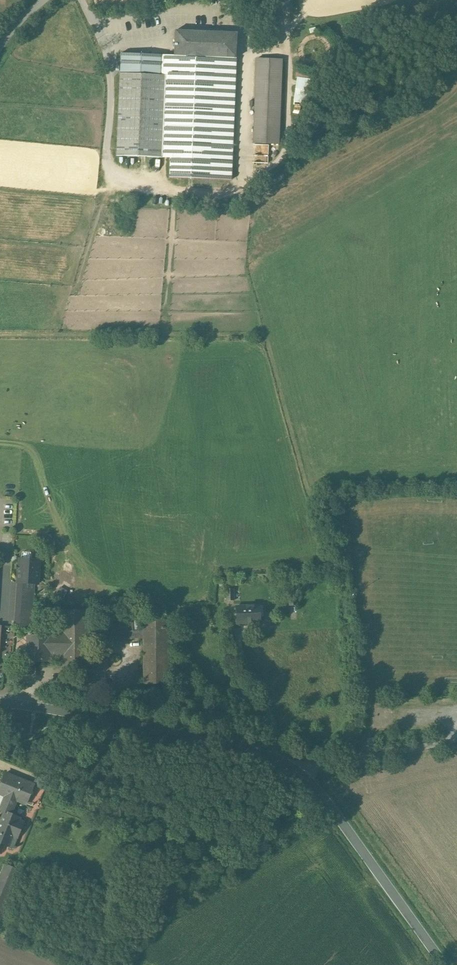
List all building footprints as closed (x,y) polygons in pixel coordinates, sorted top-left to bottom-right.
[(175,31),(174,56),(236,58),(237,33),(175,31)] [(170,158),(174,56),(121,53),(116,156),(170,158)] [(236,58),(174,56),(170,158),(170,178),(231,181),(236,58)] [(281,60),(256,59),(253,143),(278,144),(281,60)] [(297,78),(296,102),(309,102),(309,78),(297,78)] [(19,559),(17,583),(34,584),(38,584),(40,561),(19,559)] [(34,584),(17,583),(14,627),(31,628),(34,584)] [(259,606),(236,606),(237,623),(260,623),(259,606)] [(86,611),(63,611),(63,632),(47,632),(47,636),(29,635),(29,662),(48,662),(48,656),(64,656),(63,673),(86,673),(86,639),(86,632),(86,611)] [(115,622),(115,631),(139,631),(139,613),(132,613),(132,622),(115,622)] [(168,619),(145,619),(145,631),(145,638),(145,684),(166,684),(166,639),(168,639),(168,619)] [(115,631),(86,632),(86,639),(145,638),(145,631),(139,631),(115,631)] [(5,774),(0,786),(0,793),(6,796),(0,810),(4,812),(0,822),(0,843),(9,847),(9,846),(14,848),(24,822),(20,820),(21,818),(9,813),(15,799),(24,803),(31,784),(5,774)] [(5,864),(0,876),(0,909),(3,911),(20,870),(5,864)]
